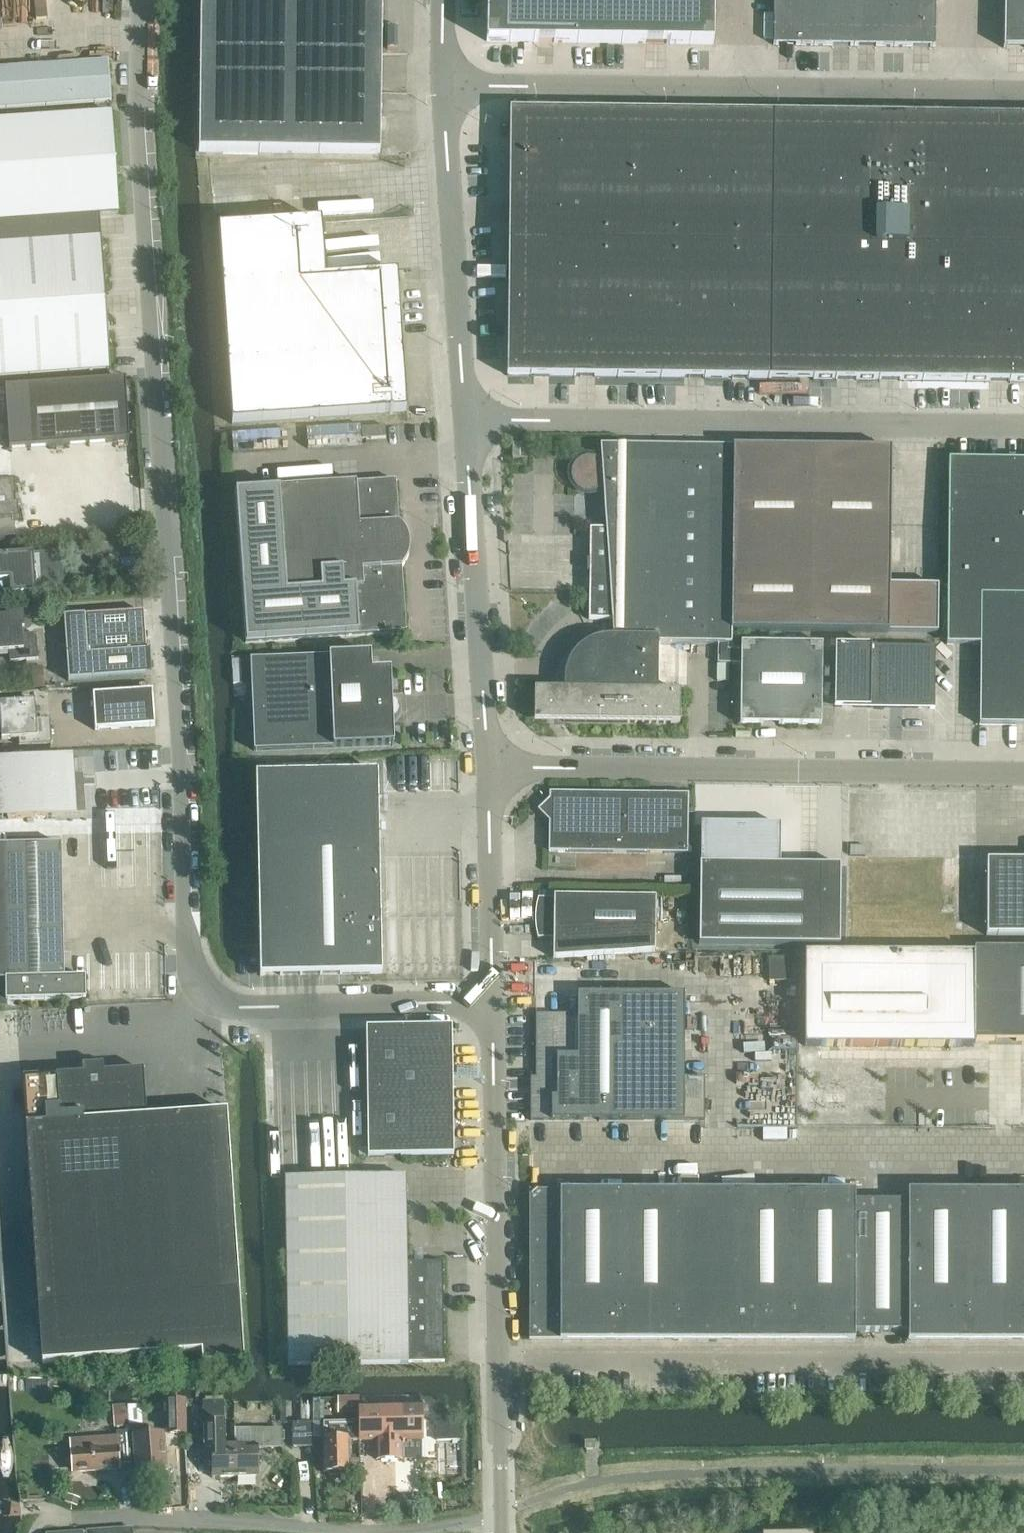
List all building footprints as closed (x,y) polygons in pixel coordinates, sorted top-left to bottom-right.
[(198,152),(380,154),(380,129),(380,94),(381,54),(381,0),(200,0),(198,152)] [(486,42),(713,45),(714,0),(487,0),(486,42)] [(773,45),(935,47),(935,0),(774,0),(773,45)] [(1003,48),(1023,49),(1023,0),(1004,0),(1003,48)] [(111,101),(108,62),(0,69),(0,109),(111,101)] [(930,106),(930,115),(943,116),(943,106),(930,106)] [(812,380),(1023,383),(1023,117),(510,110),(507,376),(771,379),(771,372),(812,372),(812,380)] [(98,214),(118,213),(111,113),(0,121),(0,221),(98,214)] [(109,370),(98,214),(0,221),(0,378),(109,370)] [(368,277),(325,280),(325,275),(321,222),(218,229),(231,425),(406,413),(399,305),(397,275),(367,277),(368,277)] [(25,388),(29,448),(128,441),(124,381),(25,388)] [(361,428),(362,439),(386,438),(385,426),(361,428)] [(512,444),(512,458),(528,458),(527,444),(512,444)] [(731,630),(733,447),(600,445),(601,461),(594,458),(587,457),(581,459),(575,463),(571,469),(571,476),(571,483),(575,490),(580,494),(587,496),(594,495),(603,489),(606,529),(590,529),(590,561),(598,561),(597,572),(589,572),(589,577),(597,577),(597,588),(589,588),(589,620),(612,620),(613,636),(602,637),(593,639),(585,643),(578,649),(571,656),(567,664),(564,673),(563,682),(563,690),(534,690),(534,722),(563,722),(680,723),(680,691),(658,691),(658,685),(659,685),(659,643),(718,644),(717,664),(740,664),(740,724),(821,725),(822,644),(741,643),(741,650),(728,650),(728,644),(731,644),(731,630)] [(891,449),(733,447),(731,630),(937,633),(938,586),(889,585),(891,449)] [(980,645),(979,725),(1023,725),(1023,460),(949,459),(947,645),(980,645)] [(405,531),(399,524),(396,480),(235,491),(245,643),(406,632),(402,567),(407,559),(409,550),(409,540),(405,531)] [(15,537),(14,521),(18,521),(17,506),(13,506),(13,498),(14,497),(13,482),(0,483),(0,538),(15,537)] [(64,593),(61,552),(0,557),(0,597),(64,593)] [(143,612),(84,616),(63,617),(67,680),(151,675),(150,651),(146,651),(143,612)] [(9,652),(10,662),(38,660),(36,634),(22,635),(21,629),(24,629),(23,614),(6,615),(0,616),(0,653),(9,652)] [(869,700),(869,707),(887,708),(890,704),(890,696),(896,696),(896,699),(905,708),(934,708),(935,647),(836,646),(835,707),(861,707),(864,704),(865,700),(869,700)] [(250,659),(254,751),(394,745),(391,671),(371,672),(371,654),(250,659)] [(716,681),(728,681),(728,665),(717,665),(716,681)] [(40,667),(29,668),(30,688),(41,687),(40,667)] [(92,695),(95,731),(155,727),(152,691),(92,695)] [(19,746),(51,744),(50,725),(36,726),(35,701),(0,703),(0,724),(1,740),(18,739),(19,746)] [(5,763),(8,819),(85,814),(83,776),(69,775),(68,759),(21,762),(15,759),(14,763),(5,763)] [(256,774),(260,976),(382,974),(377,772),(256,774)] [(549,812),(548,852),(687,854),(688,794),(549,792),(549,799),(544,804),(544,812),(549,812)] [(699,944),(819,945),(839,946),(840,866),(728,864),(729,813),(701,812),(699,944)] [(86,1000),(85,978),(64,978),(61,844),(1,846),(4,981),(5,981),(6,1002),(86,1000)] [(986,861),(986,936),(1023,936),(1023,861),(986,861)] [(535,920),(535,924),(535,929),(536,934),(537,938),(553,938),(553,958),(655,952),(655,898),(554,896),(554,898),(538,898),(537,903),(536,908),(535,913),(535,916),(535,920)] [(975,1041),(1023,1041),(1023,949),(975,949),(975,954),(805,953),(805,1046),(974,1047),(975,1041)] [(768,958),(769,982),(794,981),(793,957),(768,958)] [(530,1121),(684,1121),(704,1121),(704,1077),(684,1077),(684,994),(577,994),(577,1015),(536,1014),(536,1079),(540,1079),(540,1088),(530,1088),(530,1121)] [(366,1028),(367,1157),(425,1156),(453,1156),(451,1027),(366,1028)] [(25,1125),(38,1307),(42,1364),(162,1356),(201,1353),(202,1366),(244,1363),(239,1293),(227,1112),(146,1117),(143,1070),(103,1072),(103,1065),(82,1066),(83,1074),(23,1078),(26,1125),(25,1125)] [(322,1105),(323,1166),(355,1165),(354,1104),(322,1105)] [(406,1263),(405,1177),(285,1178),(288,1366),(408,1365),(408,1362),(444,1362),(443,1262),(406,1263)] [(532,1339),(620,1339),(620,1193),(532,1193),(532,1192),(530,1192),(530,1193),(530,1194),(530,1338),(530,1339),(530,1340),(532,1340),(532,1339)] [(620,1339),(678,1339),(678,1193),(620,1193),(620,1339)] [(678,1339),(736,1339),(736,1193),(678,1193),(678,1339)] [(736,1339),(795,1339),(795,1193),(736,1193),(736,1339)] [(853,1331),(853,1201),(853,1193),(795,1193),(795,1339),(853,1340),(853,1331)] [(909,1340),(968,1340),(968,1193),(909,1193),(909,1201),(909,1331),(909,1340)] [(1023,1340),(1023,1193),(968,1193),(968,1340),(1023,1340)] [(853,1331),(909,1331),(909,1201),(853,1201),(853,1331)] [(359,1395),(335,1396),(335,1402),(335,1412),(359,1411),(359,1407),(359,1402),(359,1395)] [(165,1401),(167,1435),(187,1434),(185,1401),(165,1401)] [(224,1401),(203,1402),(203,1420),(225,1419),(224,1401)] [(425,1414),(437,1425),(447,1412),(435,1402),(425,1414)] [(143,1404),(114,1405),(115,1425),(144,1424),(143,1404)] [(359,1407),(359,1422),(360,1441),(376,1441),(376,1460),(402,1459),(402,1445),(404,1444),(404,1440),(421,1440),(420,1405),(359,1407)] [(360,1441),(359,1422),(323,1423),(324,1472),(348,1472),(348,1441),(360,1441)] [(312,1423),(292,1423),(292,1448),(313,1447),(312,1423)] [(235,1477),(235,1447),(222,1447),(222,1424),(204,1425),(204,1448),(212,1447),(213,1478),(235,1477)] [(143,1428),(143,1436),(134,1436),(136,1468),(165,1466),(162,1434),(154,1435),(154,1427),(143,1428)] [(280,1430),(235,1430),(234,1430),(235,1447),(235,1477),(258,1477),(257,1448),(280,1447),(280,1430)] [(69,1441),(72,1473),(120,1469),(119,1464),(131,1463),(129,1431),(116,1432),(116,1437),(69,1441)] [(147,1506),(165,1506),(165,1491),(147,1491),(147,1506)] [(67,1494),(65,1502),(77,1506),(80,1499),(67,1494)]
